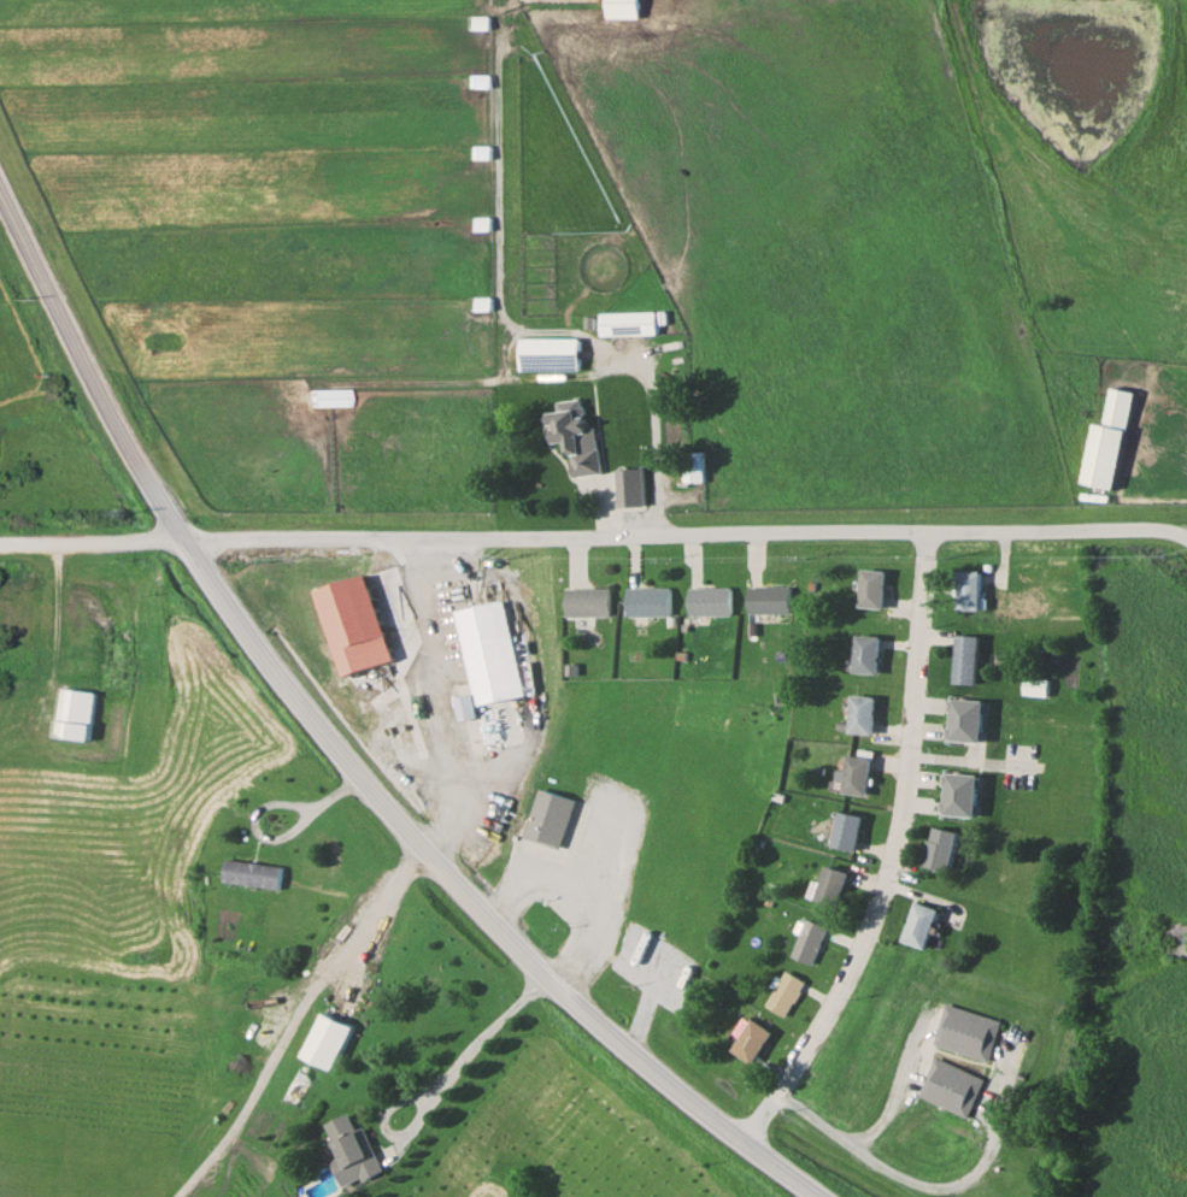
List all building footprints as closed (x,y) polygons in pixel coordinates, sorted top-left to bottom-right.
[(604,19),(637,19),(637,0),(604,0),(604,19)] [(600,311),(600,334),(657,334),(657,311),(600,311)] [(520,370),(580,370),(580,337),(520,337),(520,370)] [(1113,489),(1133,391),(1109,386),(1102,423),(1092,421),(1080,482),(1113,489)] [(347,406),(347,388),(308,388),(308,406),(347,406)] [(596,424),(586,426),(583,398),(557,401),(559,410),(550,411),(554,442),(569,440),(573,476),(603,472),(596,424)] [(685,481),(705,481),(705,450),(685,450),(685,481)] [(646,506),(646,467),(618,467),(618,506),(646,506)] [(885,570),(860,569),(858,607),(883,609),(885,570)] [(957,610),(980,610),(980,570),(957,570),(957,610)] [(315,589),(364,572),(393,658),(343,674),(315,589)] [(565,585),(565,616),(609,616),(609,586),(565,585)] [(670,586),(627,586),(627,616),(670,616),(670,586)] [(731,586),(689,586),(689,615),(731,615),(731,586)] [(748,614),(791,614),(791,586),(748,586),(748,614)] [(458,718),(452,696),(468,692),(448,608),(499,596),(521,692),(471,704),(474,714),(458,718)] [(879,635),(854,635),(853,673),(878,673),(879,635)] [(954,684),(977,684),(978,635),(955,635),(954,684)] [(87,740),(94,692),(60,687),(54,735),(87,740)] [(849,733),(874,733),(874,696),(849,696),(849,733)] [(983,699),(947,699),(947,741),(983,741),(983,699)] [(842,794),(867,796),(870,757),(845,755),(842,794)] [(977,773),(942,771),(940,816),(976,817),(977,773)] [(571,799),(534,788),(519,838),(557,849),(571,799)] [(855,850),(861,815),(837,811),(831,846),(855,850)] [(922,866),(949,871),(957,831),(930,826),(922,866)] [(221,881),(275,890),(279,867),(225,859),(221,881)] [(848,872),(823,865),(813,900),(838,907),(848,872)] [(938,908),(913,901),(902,942),(926,949),(938,908)] [(791,957),(813,965),(826,925),(803,918),(791,957)] [(786,1016),(805,981),(784,970),(764,1005),(786,1016)] [(929,1042),(941,1001),(1001,1019),(989,1060),(929,1042)] [(300,1057),(330,1071),(351,1027),(321,1013),(300,1057)] [(730,1049),(751,1064),(774,1033),(753,1018),(730,1049)] [(912,1095),(930,1052),(983,1075),(965,1118),(912,1095)] [(363,1126),(353,1130),(346,1114),(323,1123),(337,1158),(331,1161),(342,1188),(382,1171),(363,1126)]
